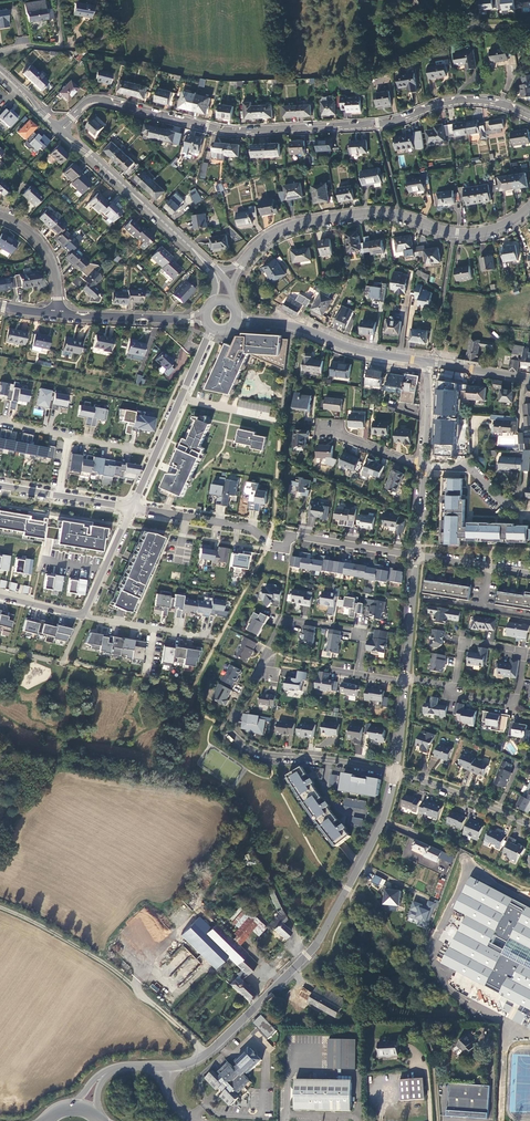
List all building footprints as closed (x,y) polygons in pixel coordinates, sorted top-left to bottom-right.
[(24,3),(28,23),(48,19),(47,9),(45,0),(24,3)] [(480,0),(481,11),(495,10),(495,9),(498,9),(497,0),(481,0),(480,0)] [(498,9),(499,10),(504,10),(504,11),(516,10),(516,7),(515,0),(497,0),(498,9)] [(76,2),(73,15),(93,19),(95,5),(76,2)] [(10,28),(7,10),(0,11),(0,29),(10,28)] [(508,57),(515,56),(514,47),(507,48),(490,50),(492,63),(509,60),(508,57)] [(476,68),(474,51),(455,54),(457,66),(469,64),(470,69),(476,68)] [(66,52),(63,52),(61,55),(68,62),(72,57),(66,52)] [(445,65),(428,68),(430,79),(447,76),(445,65)] [(21,75),(30,84),(38,75),(29,67),(21,75)] [(113,73),(97,69),(94,81),(110,85),(113,73)] [(418,91),(415,73),(399,76),(400,88),(408,87),(409,93),(418,91)] [(38,75),(30,84),(39,92),(45,85),(47,83),(38,75)] [(524,76),(525,85),(520,85),(521,91),(522,91),(523,98),(527,98),(528,100),(529,100),(529,75),(524,76)] [(119,92),(132,95),(135,82),(122,79),(119,92)] [(77,89),(69,82),(56,96),(60,100),(62,98),(66,101),(77,89)] [(135,82),(132,95),(146,99),(149,86),(135,82)] [(174,91),(160,88),(156,101),(170,105),(174,91)] [(180,107),(194,111),(198,93),(185,90),(180,107)] [(390,92),(375,94),(377,107),(391,105),(390,92)] [(198,93),(194,111),(208,114),(213,97),(198,93)] [(348,112),(362,112),(361,98),(347,99),(347,110),(348,112)] [(246,120),(260,119),(259,106),(252,106),(252,102),(245,103),(246,120)] [(337,114),(336,102),(322,102),(323,115),(337,114)] [(234,120),(236,106),(220,104),(219,118),(234,120)] [(259,106),(260,119),(274,118),(273,105),(259,106)] [(298,106),(298,116),(312,115),(311,105),(298,106)] [(284,117),(298,116),(298,106),(283,107),(284,117)] [(0,115),(0,120),(1,121),(0,122),(0,123),(3,126),(5,125),(8,128),(18,117),(10,110),(8,113),(5,110),(0,115)] [(97,136),(105,127),(95,118),(87,126),(97,136)] [(504,119),(485,122),(487,135),(502,132),(502,128),(505,128),(504,119)] [(479,120),(466,121),(469,135),(481,133),(482,139),(487,138),(487,135),(485,122),(479,122),(479,120)] [(32,132),(36,127),(28,121),(17,133),(24,140),(25,139),(32,132)] [(466,121),(448,125),(450,135),(451,138),(469,135),(466,121)] [(450,135),(448,125),(443,126),(443,124),(435,125),(435,129),(426,130),(429,145),(447,142),(446,136),(450,135)] [(162,140),(164,129),(146,125),(144,130),(144,132),(150,134),(149,137),(161,140),(162,140)] [(177,133),(164,129),(162,140),(175,143),(177,133)] [(397,151),(415,148),(415,144),(413,134),(412,129),(407,130),(408,134),(406,135),(406,137),(404,137),(403,135),(394,137),(397,151)] [(512,132),(514,146),(529,144),(529,133),(529,129),(512,132)] [(414,134),(413,134),(415,144),(416,144),(417,150),(424,148),(422,131),(414,132),(414,134)] [(39,148),(42,151),(51,142),(43,135),(40,138),(37,134),(36,135),(32,132),(25,139),(27,140),(23,144),(23,146),(27,149),(34,148),(36,151),(39,148)] [(191,148),(193,148),(200,150),(203,139),(189,136),(185,153),(189,154),(191,148)] [(332,140),(318,141),(318,151),(333,151),(332,140)] [(367,140),(350,142),(351,153),(368,153),(367,140)] [(305,153),(305,141),(291,142),(292,154),(305,153)] [(117,160),(124,153),(113,143),(106,151),(110,155),(110,154),(117,160)] [(226,155),(227,144),(214,143),(213,152),(219,152),(218,158),(225,159),(226,155)] [(241,145),(227,144),(226,155),(240,156),(241,145)] [(267,157),(266,144),(253,145),(253,157),(267,157)] [(280,144),(266,144),(267,157),(281,156),(280,144)] [(60,165),(68,156),(57,146),(49,155),(60,165)] [(117,160),(117,161),(128,171),(136,163),(129,156),(132,153),(127,149),(124,153),(117,160)] [(171,164),(173,166),(180,159),(177,157),(171,164)] [(205,179),(208,163),(202,162),(199,178),(205,179)] [(79,174),(81,172),(72,164),(63,174),(72,182),(79,174)] [(381,169),(362,172),(364,186),(369,185),(369,183),(383,181),(381,169)] [(428,171),(423,171),(424,176),(408,179),(411,193),(426,191),(424,181),(430,180),(429,172),(428,171)] [(147,189),(155,181),(152,178),(147,174),(144,172),(137,180),(147,189)] [(513,174),(515,189),(516,190),(517,194),(523,194),(524,192),(523,188),(529,187),(529,182),(528,172),(513,174)] [(90,184),(79,174),(72,182),(70,184),(77,190),(74,193),(78,197),(80,194),(81,195),(90,184)] [(515,189),(513,174),(500,177),(501,185),(495,186),(496,192),(502,191),(502,192),(515,189)] [(2,197),(9,189),(0,181),(0,195),(2,197)] [(166,191),(155,181),(147,189),(159,199),(166,191)] [(495,186),(494,182),(489,183),(489,184),(477,186),(480,204),(483,203),(493,201),(491,193),(496,192),(495,186)] [(224,191),(225,190),(223,184),(217,186),(219,193),(224,191)] [(303,197),(301,184),(285,187),(287,200),(292,199),(292,198),(298,197),(298,198),(303,197)] [(329,201),(326,184),(313,187),(316,203),(329,201)] [(353,186),(353,185),(339,188),(341,202),(355,200),(353,186)] [(460,192),(461,202),(467,201),(468,205),(480,204),(477,186),(465,188),(464,187),(459,188),(460,192)] [(34,207),(42,198),(30,187),(22,195),(34,207)] [(457,203),(461,202),(460,192),(456,193),(455,190),(437,193),(440,206),(445,205),(446,206),(457,204),(457,203)] [(203,200),(197,191),(190,196),(197,205),(203,200)] [(100,212),(108,204),(97,194),(87,204),(98,214),(100,212)] [(175,215),(181,208),(177,204),(181,200),(177,196),(173,200),(172,199),(168,203),(170,204),(167,208),(175,215)] [(274,199),(261,201),(263,215),(279,212),(278,205),(275,205),(274,199)] [(121,213),(110,202),(108,204),(100,212),(112,223),(121,213)] [(257,216),(256,206),(250,207),(251,211),(237,214),(239,226),(253,224),(251,217),(257,216)] [(49,229),(57,220),(46,210),(38,219),(49,229)] [(208,227),(206,214),(194,216),(196,229),(208,227)] [(63,229),(65,227),(57,220),(49,229),(57,236),(63,229)] [(134,237),(141,230),(130,220),(123,228),(133,238),(134,237)] [(153,238),(142,228),(141,230),(134,237),(141,243),(145,247),(153,238)] [(53,240),(61,247),(71,236),(63,229),(57,236),(53,240)] [(359,230),(345,232),(349,252),(361,251),(361,253),(366,253),(365,243),(363,243),(361,236),(360,236),(359,230)] [(16,244),(9,240),(10,239),(1,234),(0,236),(0,249),(10,254),(16,244)] [(69,254),(72,250),(83,239),(78,235),(74,239),(71,236),(61,247),(69,254)] [(421,257),(419,246),(415,247),(413,235),(402,236),(396,238),(398,252),(406,251),(408,259),(421,257)] [(226,236),(211,238),(213,250),(228,247),(226,236)] [(370,236),(364,237),(365,243),(366,253),(372,252),(373,255),(386,253),(383,240),(371,242),(370,236)] [(335,254),(333,238),(321,240),(323,256),(335,254)] [(520,260),(517,244),(503,246),(505,263),(520,260)] [(425,245),(419,246),(421,257),(427,256),(428,263),(428,265),(433,265),(433,264),(436,264),(444,264),(441,247),(426,249),(425,245)] [(170,260),(171,258),(171,257),(160,247),(151,257),(163,267),(170,260)] [(295,263),(303,262),(313,260),(314,260),(312,247),(293,250),(295,263)] [(73,265),(80,257),(72,250),(69,254),(65,258),(73,265)] [(120,258),(117,255),(111,260),(115,264),(120,258)] [(496,269),(494,256),(480,258),(482,271),(496,269)] [(80,272),(88,264),(87,264),(80,257),(73,265),(80,272)] [(163,267),(161,269),(172,279),(181,270),(170,260),(163,267)] [(276,260),(264,268),(274,282),(285,274),(276,260)] [(97,266),(88,264),(80,272),(71,282),(77,288),(83,281),(86,284),(81,290),(89,297),(87,302),(97,303),(100,297),(96,296),(98,294),(92,288),(101,278),(96,274),(96,273),(100,268),(97,266)] [(473,279),(471,265),(456,268),(458,282),(473,279)] [(419,270),(417,273),(422,278),(425,274),(419,270)] [(19,275),(14,276),(14,277),(16,287),(21,287),(21,288),(40,285),(38,273),(19,276),(19,275)] [(409,275),(403,274),(395,273),(393,287),(397,288),(396,292),(406,294),(408,281),(409,275)] [(16,287),(14,277),(0,279),(0,291),(11,290),(11,288),(16,287)] [(182,303),(194,290),(185,282),(173,295),(182,303)] [(378,288),(367,286),(365,292),(371,293),(370,298),(379,299),(379,301),(385,302),(387,284),(379,283),(378,288)] [(418,284),(416,297),(420,297),(420,299),(419,306),(424,306),(424,308),(426,309),(428,309),(430,309),(431,308),(433,308),(433,302),(432,302),(433,294),(431,293),(427,292),(428,291),(422,290),(423,285),(418,284)] [(128,290),(127,290),(127,293),(127,302),(132,302),(142,302),(142,297),(143,291),(128,290)] [(111,304),(127,305),(127,302),(127,293),(112,292),(111,304)] [(325,316),(335,299),(334,299),(335,297),(331,295),(330,297),(323,292),(313,309),(325,316)] [(283,308),(298,316),(304,305),(308,307),(312,300),(300,294),(297,299),(290,296),(284,307),(283,308)] [(347,329),(354,312),(343,307),(336,323),(347,329)] [(375,335),(376,322),(363,320),(361,333),(375,335)] [(400,335),(402,322),(388,320),(387,333),(400,335)] [(428,332),(413,329),(411,342),(427,344),(428,332)] [(27,334),(8,330),(6,342),(24,346),(27,334)] [(227,343),(207,389),(232,394),(248,357),(250,354),(285,369),(289,339),(282,339),(282,336),(244,333),(243,336),(238,336),(234,346),(227,343)] [(50,338),(35,335),(31,350),(40,352),(41,348),(48,349),(50,338)] [(113,340),(95,336),(93,347),(103,350),(103,352),(110,353),(113,340)] [(71,353),(79,354),(81,343),(72,341),(72,340),(65,339),(61,355),(70,357),(71,353)] [(458,362),(480,366),(480,360),(478,359),(479,354),(480,346),(493,348),(494,342),(470,339),(468,352),(467,352),(466,356),(459,354),(458,362)] [(129,342),(127,354),(132,355),(142,357),(143,357),(145,345),(134,343),(134,342),(129,342)] [(525,348),(525,347),(522,346),(515,344),(513,354),(521,355),(524,356),(522,367),(529,368),(529,367),(529,348),(525,348)] [(174,362),(163,352),(155,360),(166,369),(170,366),(174,362)] [(303,373),(322,375),(324,361),(312,359),(312,356),(305,355),(303,373)] [(510,371),(516,372),(518,359),(513,358),(512,359),(510,371)] [(352,364),(333,362),(331,376),(350,378),(352,364)] [(163,372),(168,376),(173,369),(170,366),(166,369),(163,372)] [(382,387),(384,372),(369,370),(366,387),(371,387),(371,385),(382,387)] [(455,371),(454,378),(462,380),(464,374),(455,371)] [(388,387),(403,389),(406,377),(390,374),(388,387)] [(406,377),(403,389),(403,393),(401,401),(414,404),(418,383),(419,377),(407,375),(406,377)] [(504,382),(495,380),(494,390),(500,391),(503,391),(503,390),(504,382)] [(454,449),(457,449),(458,436),(461,399),(458,399),(459,390),(456,390),(457,383),(437,381),(434,455),(453,456),(454,449)] [(0,382),(0,399),(10,401),(13,385),(0,382)] [(18,383),(14,382),(9,409),(15,410),(16,402),(17,402),(17,400),(27,402),(29,391),(17,389),(18,383)] [(469,386),(469,399),(486,401),(487,388),(469,386)] [(52,391),(39,388),(35,406),(49,409),(50,409),(51,409),(54,393),(55,392),(52,392),(52,391)] [(54,393),(51,409),(57,410),(58,406),(61,407),(60,408),(68,409),(68,403),(69,396),(60,394),(60,391),(55,390),(55,392),(54,393)] [(514,392),(503,390),(503,391),(502,401),(513,402),(514,392)] [(296,394),(295,407),(300,408),(300,409),(306,410),(311,410),(312,399),(306,398),(306,395),(296,394)] [(343,400),(327,398),(326,409),(342,411),(343,400)] [(89,407),(90,403),(84,402),(83,406),(79,406),(77,417),(86,418),(85,425),(90,426),(93,408),(89,407)] [(90,426),(95,427),(97,419),(105,421),(108,410),(98,409),(99,406),(94,405),(93,408),(90,426)] [(135,412),(119,409),(118,416),(122,417),(121,421),(127,423),(125,433),(131,435),(131,431),(135,412)] [(135,412),(131,431),(137,432),(137,429),(151,432),(153,418),(143,416),(144,412),(135,411),(135,412)] [(366,415),(351,414),(350,426),(366,427),(366,415)] [(195,419),(186,438),(185,438),(173,465),(182,469),(180,474),(170,473),(164,487),(174,491),(184,496),(192,478),(205,449),(201,447),(211,424),(208,423),(206,422),(208,417),(205,416),(205,417),(201,416),(200,417),(195,416),(194,418),(195,419)] [(515,432),(516,421),(497,420),(496,433),(504,434),(504,432),(513,433),(513,431),(515,432)] [(389,422),(375,421),(374,434),(381,435),(381,433),(389,434),(389,422)] [(252,432),(240,429),(237,442),(253,446),(252,448),(264,451),(267,437),(256,435),(256,433),(252,432)] [(294,446),(296,446),(305,447),(306,447),(307,437),(309,436),(309,430),(296,429),(294,446)] [(13,452),(15,442),(9,441),(11,431),(6,430),(2,450),(8,451),(7,454),(12,455),(13,452)] [(412,431),(398,430),(397,442),(405,443),(405,444),(411,445),(412,431)] [(28,434),(22,433),(21,443),(15,442),(13,452),(19,453),(18,456),(23,457),(28,434)] [(35,457),(37,446),(32,445),(33,443),(31,443),(33,435),(28,434),(23,457),(34,459),(35,457)] [(334,446),(319,445),(318,457),(333,458),(334,446)] [(48,446),(48,448),(37,446),(35,457),(40,458),(40,457),(52,459),(54,447),(48,446)] [(82,454),(71,452),(67,474),(78,476),(81,459),(82,454)] [(360,459),(345,453),(340,464),(356,471),(360,459)] [(93,457),(87,456),(86,460),(81,459),(78,476),(89,477),(90,473),(93,457)] [(500,469),(510,470),(511,458),(501,456),(500,469)] [(93,457),(90,473),(101,475),(103,459),(93,457)] [(518,471),(523,471),(524,459),(511,458),(510,470),(510,474),(518,475),(518,471)] [(112,477),(114,461),(103,459),(101,475),(100,479),(101,476),(103,476),(102,479),(111,481),(112,477)] [(375,461),(369,459),(362,477),(368,479),(370,473),(381,477),(385,467),(374,462),(375,461)] [(123,478),(125,466),(120,465),(121,462),(114,461),(112,477),(123,478)] [(140,466),(125,463),(125,466),(123,478),(134,480),(140,466)] [(398,492),(405,474),(394,470),(387,488),(398,492)] [(289,492),(295,493),(299,490),(303,491),(303,494),(309,495),(311,480),(304,478),(303,477),(298,476),(297,481),(293,480),(292,484),(291,484),(289,492)] [(220,481),(214,480),(211,495),(217,496),(218,498),(217,504),(222,505),(226,479),(227,478),(221,477),(220,481)] [(442,540),(452,541),(452,544),(461,544),(461,537),(466,538),(469,538),(468,540),(490,541),(493,541),(493,544),(498,543),(498,541),(529,542),(529,529),(529,526),(521,525),(515,525),(515,523),(496,522),(469,521),(469,526),(468,526),(465,526),(467,478),(444,478),(442,540)] [(236,496),(239,480),(234,479),(233,480),(226,479),(222,505),(228,506),(230,495),(236,496)] [(259,483),(248,481),(246,492),(248,495),(251,495),(250,502),(251,502),(250,510),(255,511),(258,490),(259,483)] [(267,504),(268,490),(263,489),(262,490),(258,490),(255,511),(260,511),(261,503),(267,504)] [(327,519),(330,506),(320,504),(319,503),(319,501),(315,501),(314,503),(310,502),(308,515),(316,516),(317,515),(321,516),(321,518),(327,519)] [(337,507),(337,512),(336,512),(335,518),(340,518),(339,524),(345,525),(346,519),(355,521),(357,508),(345,506),(345,508),(337,507)] [(46,526),(47,519),(0,511),(0,529),(23,533),(23,535),(44,539),(44,538),(46,526)] [(391,513),(384,512),(383,517),(385,519),(384,524),(385,526),(388,526),(390,525),(397,527),(396,531),(403,533),(405,520),(399,519),(399,516),(390,515),(391,513)] [(362,525),(361,526),(373,528),(375,517),(359,514),(357,524),(362,525)] [(58,544),(102,551),(104,539),(106,539),(108,529),(61,521),(60,529),(58,540),(58,544)] [(58,540),(60,529),(46,526),(44,538),(58,540)] [(144,532),(111,606),(124,611),(130,612),(162,538),(153,534),(144,532)] [(210,546),(200,544),(198,558),(205,560),(204,566),(211,567),(211,563),(213,552),(213,551),(209,550),(210,546)] [(218,547),(217,553),(213,552),(211,563),(216,564),(216,562),(225,563),(228,549),(218,547)] [(242,555),(231,553),(229,567),(234,568),(233,572),(239,573),(240,569),(245,570),(247,562),(249,562),(251,553),(243,551),(242,555)] [(291,566),(302,568),(304,552),(300,552),(299,557),(292,556),(291,566)] [(308,553),(304,552),(302,568),(312,570),(314,560),(307,559),(308,553)] [(0,555),(0,570),(8,571),(10,556),(0,555)] [(323,571),(326,556),(322,555),(321,561),(314,560),(312,570),(323,572),(323,571)] [(336,561),(333,561),(332,559),(330,560),(329,560),(329,559),(330,556),(326,556),(323,571),(334,573),(336,561)] [(33,560),(15,557),(13,572),(31,574),(33,560)] [(338,562),(336,561),(334,573),(345,574),(347,559),(343,559),(343,561),(342,562),(341,562),(340,561),(338,562)] [(351,560),(347,559),(345,574),(355,576),(357,565),(355,565),(353,563),(352,564),(350,564),(351,562),(351,560)] [(360,565),(357,565),(355,576),(366,578),(368,564),(368,563),(364,562),(364,565),(364,566),(362,566),(361,564),(360,565)] [(376,581),(379,565),(375,564),(375,565),(374,568),(372,567),(372,565),(368,564),(366,578),(366,579),(370,580),(372,582),(374,580),(376,581)] [(379,565),(376,581),(379,581),(381,584),(383,582),(387,583),(388,580),(390,568),(386,567),(385,569),(383,569),(383,567),(383,565),(379,565)] [(402,584),(403,572),(401,572),(399,569),(397,571),(393,571),(394,568),(390,568),(388,580),(391,581),(391,582),(402,584)] [(46,576),(44,588),(60,591),(62,577),(54,575),(54,577),(46,576)] [(436,579),(427,577),(424,593),(469,600),(472,584),(463,583),(454,582),(445,580),(436,579)] [(70,580),(68,592),(84,595),(87,581),(79,579),(78,581),(70,580)] [(17,584),(10,582),(8,590),(15,591),(17,584)] [(263,599),(268,606),(271,604),(273,603),(273,602),(272,600),(274,599),(281,600),(283,588),(276,587),(277,584),(271,583),(270,588),(265,587),(264,593),(260,592),(259,599),(263,599)] [(30,587),(23,585),(21,593),(28,595),(30,587)] [(293,595),(292,602),(299,603),(303,604),(302,605),(311,606),(312,596),(306,595),(307,591),(293,589),(293,593),(293,595)] [(496,604),(529,609),(529,593),(527,592),(525,592),(525,593),(518,591),(509,590),(498,589),(496,604)] [(169,598),(170,592),(160,591),(160,595),(156,594),(153,610),(162,611),(162,615),(166,616),(168,606),(169,598)] [(317,600),(320,604),(329,606),(328,615),(333,615),(337,594),(323,591),(322,597),(321,597),(317,600)] [(183,598),(184,594),(179,593),(179,595),(174,594),(174,598),(169,598),(168,606),(177,607),(175,617),(180,618),(181,613),(183,598)] [(353,598),(346,597),(344,607),(351,608),(349,617),(355,618),(359,597),(353,596),(353,598)] [(204,597),(203,602),(197,601),(196,601),(195,612),(203,614),(202,617),(208,617),(208,615),(211,599),(211,598),(204,597)] [(195,612),(196,601),(188,600),(188,599),(183,598),(181,613),(186,614),(186,611),(195,612)] [(222,611),(224,601),(211,599),(208,615),(213,615),(213,612),(216,613),(217,610),(222,611)] [(382,614),(384,612),(386,602),(375,600),(374,606),(371,605),(370,610),(371,610),(370,617),(376,618),(377,619),(381,620),(382,614)] [(461,610),(430,606),(429,613),(433,614),(436,616),(435,622),(447,624),(448,619),(460,621),(461,610)] [(0,610),(0,612),(0,626),(3,627),(2,630),(9,632),(14,615),(9,614),(9,612),(0,610)] [(269,616),(262,612),(261,614),(255,612),(253,617),(255,618),(252,624),(250,623),(247,628),(259,634),(262,628),(262,627),(264,623),(265,623),(269,616)] [(495,619),(473,616),(472,628),(478,629),(479,627),(488,629),(488,628),(493,629),(495,619)] [(26,618),(25,622),(22,631),(25,632),(25,634),(31,636),(32,633),(35,634),(36,632),(39,620),(34,618),(33,620),(26,618)] [(51,626),(52,623),(39,620),(36,632),(46,635),(44,641),(52,643),(56,627),(51,626)] [(517,638),(521,639),(526,639),(528,631),(529,631),(529,626),(529,625),(509,622),(507,634),(517,635),(517,638)] [(72,627),(57,624),(56,627),(53,639),(66,642),(72,627)] [(316,626),(304,624),(303,629),(305,629),(304,633),(300,632),(299,637),(302,640),(300,641),(304,646),(308,643),(314,644),(316,632),(315,632),(316,626)] [(338,646),(339,639),(341,640),(342,634),(340,634),(341,630),(329,628),(328,638),(329,638),(327,651),(335,652),(338,653),(339,648),(338,646)] [(445,636),(446,631),(433,628),(432,634),(433,636),(433,639),(431,640),(431,643),(434,647),(437,648),(443,643),(444,639),(443,639),(443,636),(445,636)] [(373,651),(372,653),(380,654),(380,652),(385,653),(389,631),(376,629),(374,641),(369,640),(367,650),(373,651)] [(101,635),(89,633),(85,643),(90,646),(90,649),(98,650),(101,635)] [(109,656),(111,643),(106,643),(108,636),(101,635),(98,650),(98,651),(103,652),(103,655),(109,656)] [(120,655),(123,638),(112,636),(111,643),(109,656),(110,656),(110,653),(119,656),(119,657),(120,657),(120,655)] [(257,642),(245,636),(241,643),(243,644),(238,655),(238,656),(248,661),(251,654),(252,654),(255,649),(254,649),(257,642)] [(131,659),(134,640),(123,638),(120,655),(126,656),(125,658),(131,659)] [(142,661),(145,642),(134,640),(131,659),(142,661)] [(174,647),(163,645),(160,664),(171,666),(172,657),(174,647)] [(465,651),(465,656),(465,657),(466,657),(465,665),(470,665),(471,665),(471,663),(481,664),(482,658),(481,658),(481,654),(484,655),(485,647),(476,645),(475,653),(473,652),(472,651),(465,651)] [(182,663),(185,649),(174,647),(172,657),(177,658),(176,662),(182,663)] [(182,668),(187,669),(187,666),(193,667),(194,661),(196,662),(197,657),(198,658),(202,651),(200,651),(201,648),(196,647),(196,650),(185,649),(182,668)] [(334,659),(335,652),(327,651),(324,651),(323,657),(334,659)] [(446,660),(447,655),(434,653),(434,658),(432,658),(431,663),(433,664),(432,671),(443,672),(444,669),(446,667),(447,661),(446,660)] [(512,674),(518,674),(520,659),(511,657),(510,664),(507,663),(507,662),(499,661),(499,668),(504,669),(503,673),(504,674),(505,675),(512,676),(512,674)] [(242,669),(231,663),(228,669),(229,671),(226,675),(223,674),(221,679),(233,685),(235,681),(237,681),(239,677),(238,676),(239,674),(241,674),(242,671),(242,670),(242,669)] [(298,678),(287,676),(286,683),(283,685),(288,691),(291,689),(297,690),(297,689),(301,689),(303,679),(307,679),(308,671),(300,670),(298,678)] [(330,679),(328,679),(329,676),(329,672),(320,671),(319,676),(318,676),(316,687),(317,688),(326,690),(328,689),(333,689),(334,680),(330,679)] [(346,692),(347,693),(358,695),(359,690),(361,689),(361,685),(352,683),(343,681),(341,691),(346,692)] [(220,683),(212,698),(227,705),(229,699),(227,698),(228,695),(229,696),(232,689),(220,683)] [(383,700),(385,689),(381,689),(379,689),(377,689),(378,687),(372,686),(372,688),(367,687),(365,699),(370,700),(370,698),(373,699),(375,698),(376,699),(383,700)] [(264,693),(261,693),(259,703),(270,705),(270,704),(274,704),(275,702),(276,694),(272,693),(264,691),(264,693)] [(440,717),(447,717),(449,705),(443,704),(442,706),(439,706),(439,703),(440,697),(433,696),(432,703),(428,702),(427,710),(432,710),(432,713),(440,715),(440,717)] [(469,723),(470,724),(476,725),(478,710),(472,709),(471,710),(465,709),(466,704),(458,702),(457,711),(456,715),(459,715),(460,716),(460,719),(463,720),(465,722),(469,723)] [(491,711),(489,724),(494,724),(493,728),(506,730),(508,726),(509,716),(509,715),(493,713),(493,711),(491,711)] [(242,727),(247,728),(247,730),(263,732),(266,718),(260,717),(260,714),(250,713),(245,712),(243,720),(242,727)] [(285,721),(278,720),(276,731),(277,732),(280,733),(281,732),(284,732),(284,733),(288,734),(288,733),(293,733),(295,722),(286,720),(285,721)] [(528,725),(526,724),(526,723),(526,722),(512,720),(510,735),(523,736),(523,739),(529,740),(529,729),(529,725),(528,725)] [(338,734),(340,722),(330,721),(330,722),(323,721),(322,726),(323,728),(322,731),(328,732),(328,734),(334,734),(334,733),(338,734)] [(314,736),(316,723),(311,722),(311,724),(299,722),(298,733),(299,735),(301,735),(303,734),(305,734),(305,735),(309,735),(314,736)] [(371,736),(372,738),(375,738),(377,740),(378,741),(380,739),(381,741),(383,741),(385,740),(386,737),(385,736),(386,729),(384,727),(371,725),(371,722),(367,722),(365,733),(372,734),(371,736)] [(363,726),(350,724),(348,737),(352,738),(356,738),(355,741),(355,742),(360,743),(363,726)] [(421,748),(422,750),(429,752),(431,744),(433,743),(436,734),(427,731),(426,735),(421,733),(418,744),(422,746),(421,748)] [(453,748),(440,744),(436,756),(441,758),(449,761),(453,748)] [(473,769),(477,759),(477,757),(473,755),(471,756),(463,753),(462,757),(462,758),(461,762),(469,765),(469,767),(473,769)] [(473,769),(472,770),(478,772),(478,771),(486,774),(490,765),(477,759),(473,769)] [(513,764),(504,761),(497,775),(498,777),(495,783),(496,785),(505,788),(507,787),(513,773),(511,771),(513,764)] [(322,824),(338,846),(342,843),(352,835),(346,828),(348,827),(345,824),(344,825),(340,819),(339,819),(330,806),(331,805),(329,802),(328,802),(324,796),(323,797),(318,790),(314,783),(316,782),(313,778),(312,779),(309,773),(308,773),(303,766),(289,775),(300,792),(308,806),(322,824)] [(385,780),(345,772),(341,791),(381,798),(385,780)] [(342,776),(332,774),(331,785),(340,786),(342,776)] [(517,807),(529,813),(529,811),(529,798),(524,795),(522,794),(520,799),(521,799),(517,807)] [(368,800),(346,797),(345,805),(366,809),(368,800)] [(418,814),(422,802),(417,801),(418,800),(407,797),(404,808),(414,811),(414,813),(418,814)] [(425,803),(421,814),(425,816),(426,815),(430,817),(435,819),(435,820),(440,821),(443,809),(429,804),(425,803)] [(463,831),(468,818),(458,814),(458,815),(453,814),(449,825),(453,827),(454,826),(459,828),(459,829),(463,831)] [(364,818),(354,817),(352,826),(363,827),(364,818)] [(481,825),(472,821),(466,835),(475,839),(476,841),(478,842),(480,841),(486,829),(481,826),(481,825)] [(499,835),(492,832),(487,843),(491,845),(494,844),(498,846),(497,849),(501,851),(507,839),(504,837),(505,835),(500,833),(499,835)] [(518,840),(511,837),(504,852),(506,854),(505,856),(511,859),(513,861),(518,864),(522,855),(525,856),(528,849),(526,846),(521,844),(520,845),(517,844),(518,840)] [(438,863),(440,859),(443,852),(415,840),(412,847),(426,854),(425,858),(438,863)] [(443,852),(440,859),(452,864),(455,857),(443,852)] [(375,875),(372,882),(379,886),(379,884),(383,886),(384,885),(386,881),(375,875)] [(444,882),(439,880),(433,897),(438,899),(444,882)] [(474,880),(458,909),(470,915),(443,965),(529,1011),(529,910),(474,880)] [(386,887),(384,885),(383,886),(380,891),(384,892),(382,905),(399,907),(401,891),(385,889),(386,887)] [(423,904),(413,901),(407,916),(418,920),(417,925),(427,929),(434,908),(436,909),(439,901),(435,899),(433,902),(428,900),(425,909),(422,908),(423,904)] [(286,919),(281,908),(281,909),(278,902),(269,913),(275,918),(269,925),(285,939),(291,932),(282,924),(286,919)] [(233,920),(242,909),(240,908),(231,919),(233,920)] [(232,923),(238,928),(250,914),(244,909),(232,923)] [(238,928),(238,929),(230,938),(238,946),(259,922),(250,914),(238,928)] [(257,965),(238,946),(230,938),(216,924),(212,929),(200,917),(193,923),(227,957),(225,959),(232,967),(235,964),(240,970),(237,974),(243,979),(257,965)] [(227,957),(193,923),(183,933),(217,967),(225,959),(227,957)] [(255,994),(256,994),(241,981),(237,985),(233,981),(230,985),(249,1003),(251,1005),(258,997),(255,994)] [(347,1001),(319,985),(314,993),(304,987),(299,996),(338,1018),(347,1001)] [(274,994),(267,999),(272,1005),(279,1000),(276,997),(274,994)] [(252,1023),(267,1039),(276,1030),(261,1014),(252,1023)] [(274,1048),(256,1029),(252,1032),(258,1039),(259,1039),(271,1051),(274,1048)] [(467,1057),(476,1048),(473,1045),(474,1043),(467,1037),(457,1046),(464,1052),(463,1053),(467,1057)] [(355,1039),(330,1039),(328,1039),(327,1069),(355,1069),(355,1039)] [(398,1056),(397,1040),(377,1042),(379,1057),(398,1056)] [(460,1056),(463,1053),(464,1052),(457,1046),(454,1049),(454,1051),(456,1052),(456,1054),(458,1056),(460,1056)] [(248,1074),(253,1069),(262,1060),(251,1048),(241,1057),(238,1060),(237,1061),(240,1065),(236,1070),(225,1059),(229,1064),(220,1073),(222,1076),(220,1078),(214,1072),(207,1078),(205,1076),(204,1076),(218,1090),(220,1088),(224,1093),(219,1099),(222,1096),(231,1106),(239,1098),(235,1094),(237,1092),(239,1093),(250,1082),(254,1085),(245,1075),(247,1072),(248,1074)] [(424,1099),(423,1078),(398,1080),(400,1102),(424,1099)] [(327,1080),(293,1079),(293,1111),(352,1112),(352,1080),(327,1080)] [(449,1083),(445,1116),(486,1120),(488,1119),(491,1086),(449,1083)]
